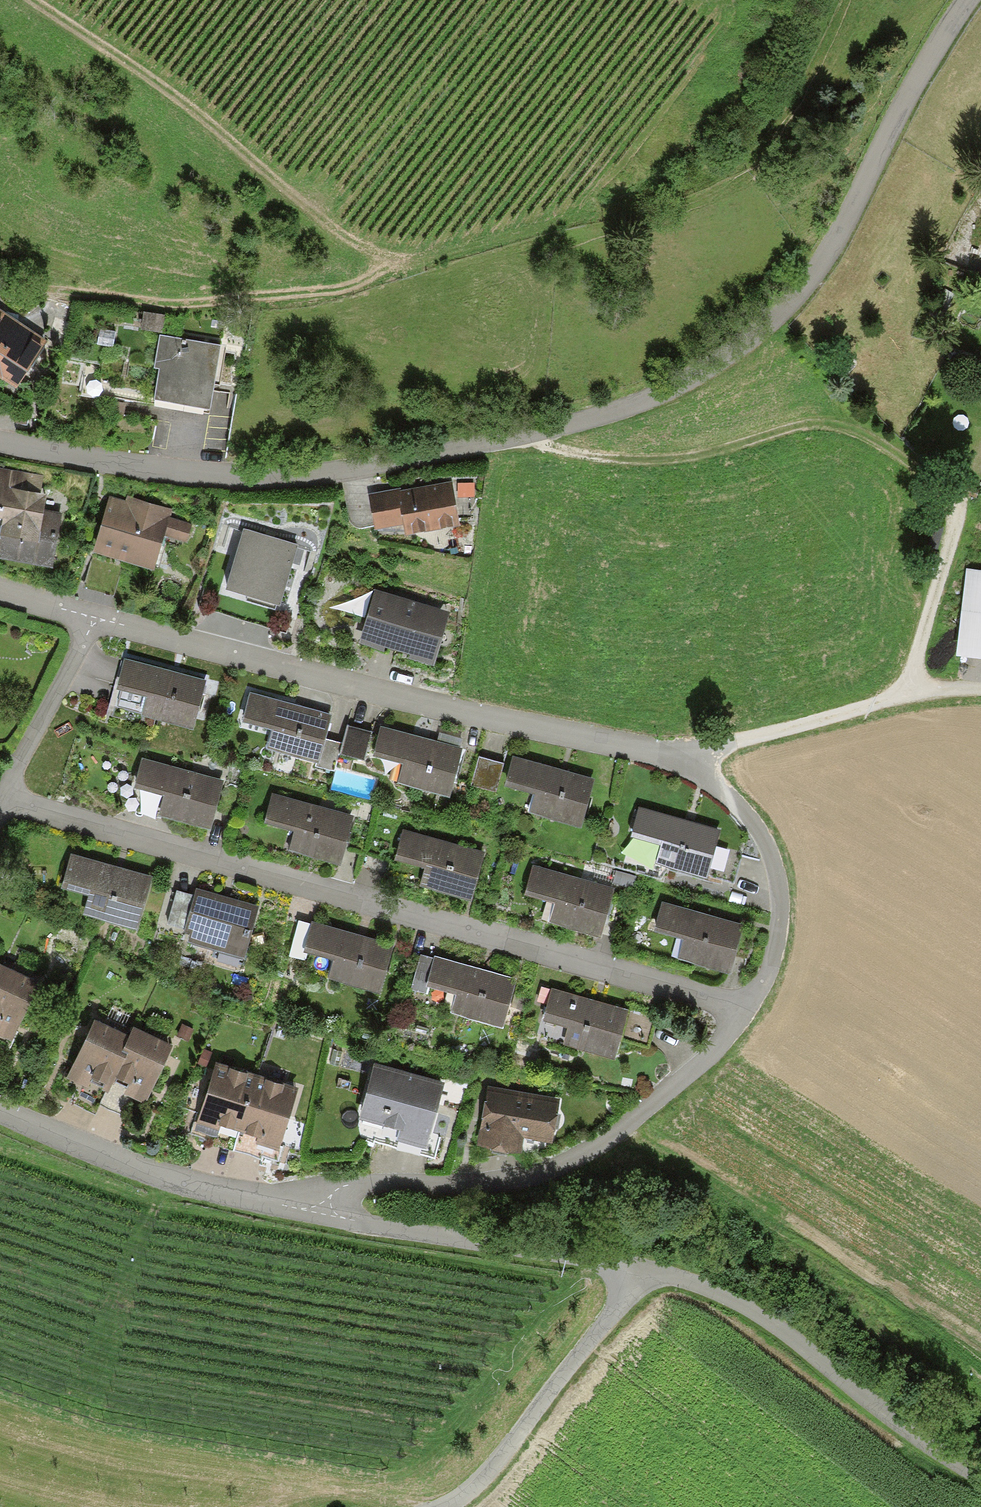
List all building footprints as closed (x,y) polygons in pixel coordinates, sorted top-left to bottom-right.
[(39,341),(0,314),(0,376),(10,383),(39,341)] [(155,402),(209,414),(220,348),(159,336),(154,369),(159,371),(155,402)] [(0,473),(0,552),(30,556),(41,478),(0,473)] [(367,494),(374,532),(402,527),(404,539),(459,529),(451,483),(426,488),(401,492),(401,488),(367,494)] [(111,494),(94,556),(156,573),(165,540),(188,546),(194,524),(170,517),(172,511),(111,494)] [(241,529),(224,584),(280,601),(297,547),(241,529)] [(961,566),(949,655),(980,660),(980,569),(961,566)] [(360,643),(435,664),(449,614),(374,593),(360,643)] [(206,673),(120,653),(114,680),(144,687),(139,710),(194,723),(206,673)] [(318,755),(331,707),(247,685),(239,715),(269,723),(264,740),(318,755)] [(452,787),(465,740),(381,718),(373,748),(403,756),(398,773),(452,787)] [(595,774),(514,749),(505,781),(530,788),(525,805),(580,821),(595,774)] [(503,760),(479,753),(471,780),(495,787),(503,760)] [(212,824),(225,774),(141,754),(134,782),(164,789),(159,811),(212,824)] [(340,856),(352,810),(271,789),(264,818),(295,826),(290,843),(340,856)] [(723,821),(640,800),(632,831),(660,838),(655,858),(711,872),(723,821)] [(491,844),(406,821),(397,853),(426,860),(420,880),(477,895),(491,844)] [(140,923),(155,870),(72,847),(62,883),(90,891),(85,908),(140,923)] [(616,883),(533,857),(524,885),(553,894),(547,912),(602,929),(616,883)] [(211,949),(242,958),(260,901),(196,881),(193,891),(178,886),(168,917),(191,925),(189,932),(214,939),(211,949)] [(743,920),(661,894),(652,923),(678,931),(671,952),(728,969),(743,920)] [(332,971),(381,984),(393,940),(303,915),(295,943),(337,955),(332,971)] [(519,970),(420,945),(411,982),(426,986),(427,982),(456,989),(451,1008),(506,1021),(519,970)] [(4,1038),(32,980),(0,965),(0,1037),(4,1038)] [(653,1013),(542,976),(535,997),(543,1000),(539,1012),(569,1021),(563,1038),(616,1055),(624,1032),(644,1038),(653,1013)] [(125,1036),(89,1019),(60,1083),(95,1099),(102,1085),(125,1036)] [(129,1026),(125,1036),(102,1085),(137,1101),(164,1043),(129,1026)] [(447,1071),(373,1053),(360,1110),(400,1120),(396,1137),(429,1145),(447,1071)] [(251,1073),(212,1062),(194,1126),(212,1131),(214,1123),(235,1129),(251,1073)] [(275,1150),(294,1085),(251,1073),(235,1129),(256,1135),(254,1144),(275,1150)] [(564,1092),(493,1079),(481,1138),(521,1146),(524,1130),(556,1136),(564,1092)]
